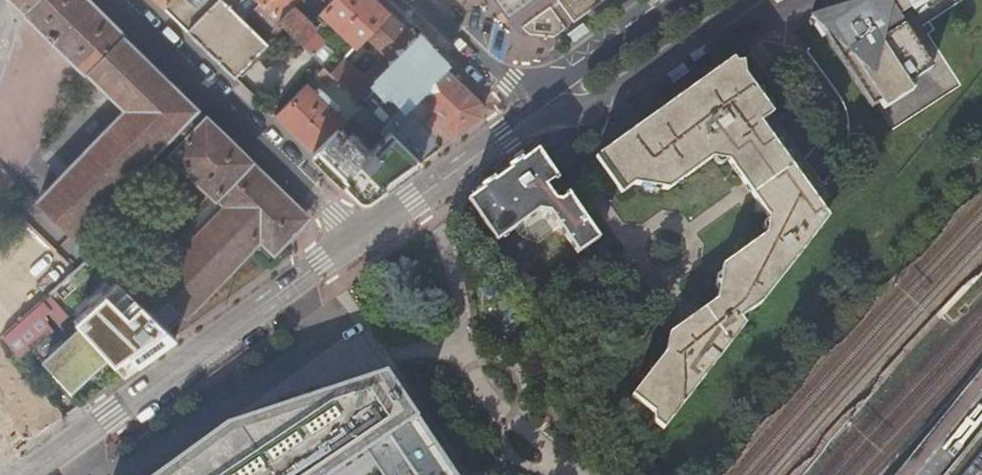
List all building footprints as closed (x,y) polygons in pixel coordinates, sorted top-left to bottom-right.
[(24,10),(23,11),(54,42),(87,74),(88,72),(128,111),(37,205),(44,212),(70,237),(161,143),(173,155),(172,156),(215,199),(216,197),(227,208),(138,301),(168,330),(184,315),(184,316),(259,239),(273,252),(304,220),(248,165),(250,163),(227,141),(207,121),(205,123),(187,105),(164,84),(134,55),(119,40),(121,38),(83,5),(79,0),(15,0),(24,10)] [(161,8),(234,79),(266,44),(231,10),(241,0),(168,0),(161,8)] [(261,8),(281,27),(311,58),(324,44),(313,33),(315,32),(292,9),(300,0),(269,0),(261,8)] [(373,0),(334,0),(320,14),(355,47),(364,38),(387,14),(373,0)] [(505,12),(521,0),(496,0),(505,12)] [(825,9),(810,19),(822,37),(825,36),(872,108),(880,103),(884,110),(910,93),(912,91),(908,84),(932,68),(899,17),(911,9),(917,18),(932,8),(944,0),(819,0),(825,9)] [(281,27),(261,8),(258,5),(248,16),(270,37),(281,27)] [(416,41),(387,14),(364,38),(376,49),(372,53),(380,61),(384,57),(393,66),(416,41)] [(441,66),(416,41),(393,66),(377,82),(389,93),(404,77),(409,81),(397,94),(406,103),(412,96),(441,66)] [(342,60),(328,74),(330,76),(357,103),(370,89),(342,60)] [(821,226),(823,225),(824,224),(825,222),(826,220),(826,216),(826,214),(823,211),(821,210),(817,209),(815,206),(818,203),(762,124),(773,115),(757,92),(744,74),(744,63),(737,63),(734,60),(596,158),(621,194),(633,186),(641,187),(648,183),(654,184),(659,190),(667,193),(710,161),(729,164),(768,221),(765,236),(722,266),(720,275),(724,281),(723,289),(717,293),(716,300),(668,334),(664,353),(630,396),(652,412),(653,422),(662,429),(696,386),(691,382),(693,379),(693,378),(697,379),(700,379),(703,377),(706,374),(707,371),(706,368),(704,365),(707,362),(713,366),(745,325),(741,319),(763,303),(817,233),(812,229),(814,225),(817,226),(819,226),(821,226)] [(423,130),(440,147),(452,139),(480,119),(481,103),(441,66),(412,96),(435,118),(423,130)] [(328,74),(322,68),(314,77),(322,85),(330,76),(328,74)] [(321,99),(306,85),(274,118),(312,156),(338,130),(344,123),(329,108),(334,103),(325,95),(321,99)] [(377,123),(361,107),(352,116),(368,132),(377,123)] [(440,147),(423,130),(400,108),(382,128),(383,129),(418,164),(428,156),(440,147)] [(338,130),(312,156),(354,196),(371,198),(391,183),(418,164),(383,129),(379,133),(384,138),(372,150),(366,150),(351,134),(347,138),(338,130)] [(467,200),(490,233),(496,242),(516,229),(519,234),(537,243),(559,228),(577,254),(598,240),(560,183),(546,161),(538,149),(519,163),(467,200)] [(648,183),(641,187),(643,190),(655,193),(659,190),(654,184),(648,183)] [(714,289),(717,293),(723,289),(724,281),(720,275),(717,277),(714,289)] [(15,325),(2,337),(18,358),(52,331),(42,318),(48,313),(59,326),(68,319),(47,297),(15,325)] [(168,330),(138,301),(134,298),(129,303),(137,312),(140,313),(142,313),(115,333),(117,335),(110,341),(120,354),(114,358),(119,365),(115,369),(122,377),(147,359),(176,338),(168,330)] [(106,360),(74,325),(70,329),(75,334),(43,363),(69,392),(83,379),(90,372),(92,374),(106,360)] [(981,426),(981,365),(891,474),(942,474),(981,426)] [(224,426),(156,474),(336,474),(366,454),(380,474),(454,474),(393,385),(385,373),(267,412),(224,426)]
